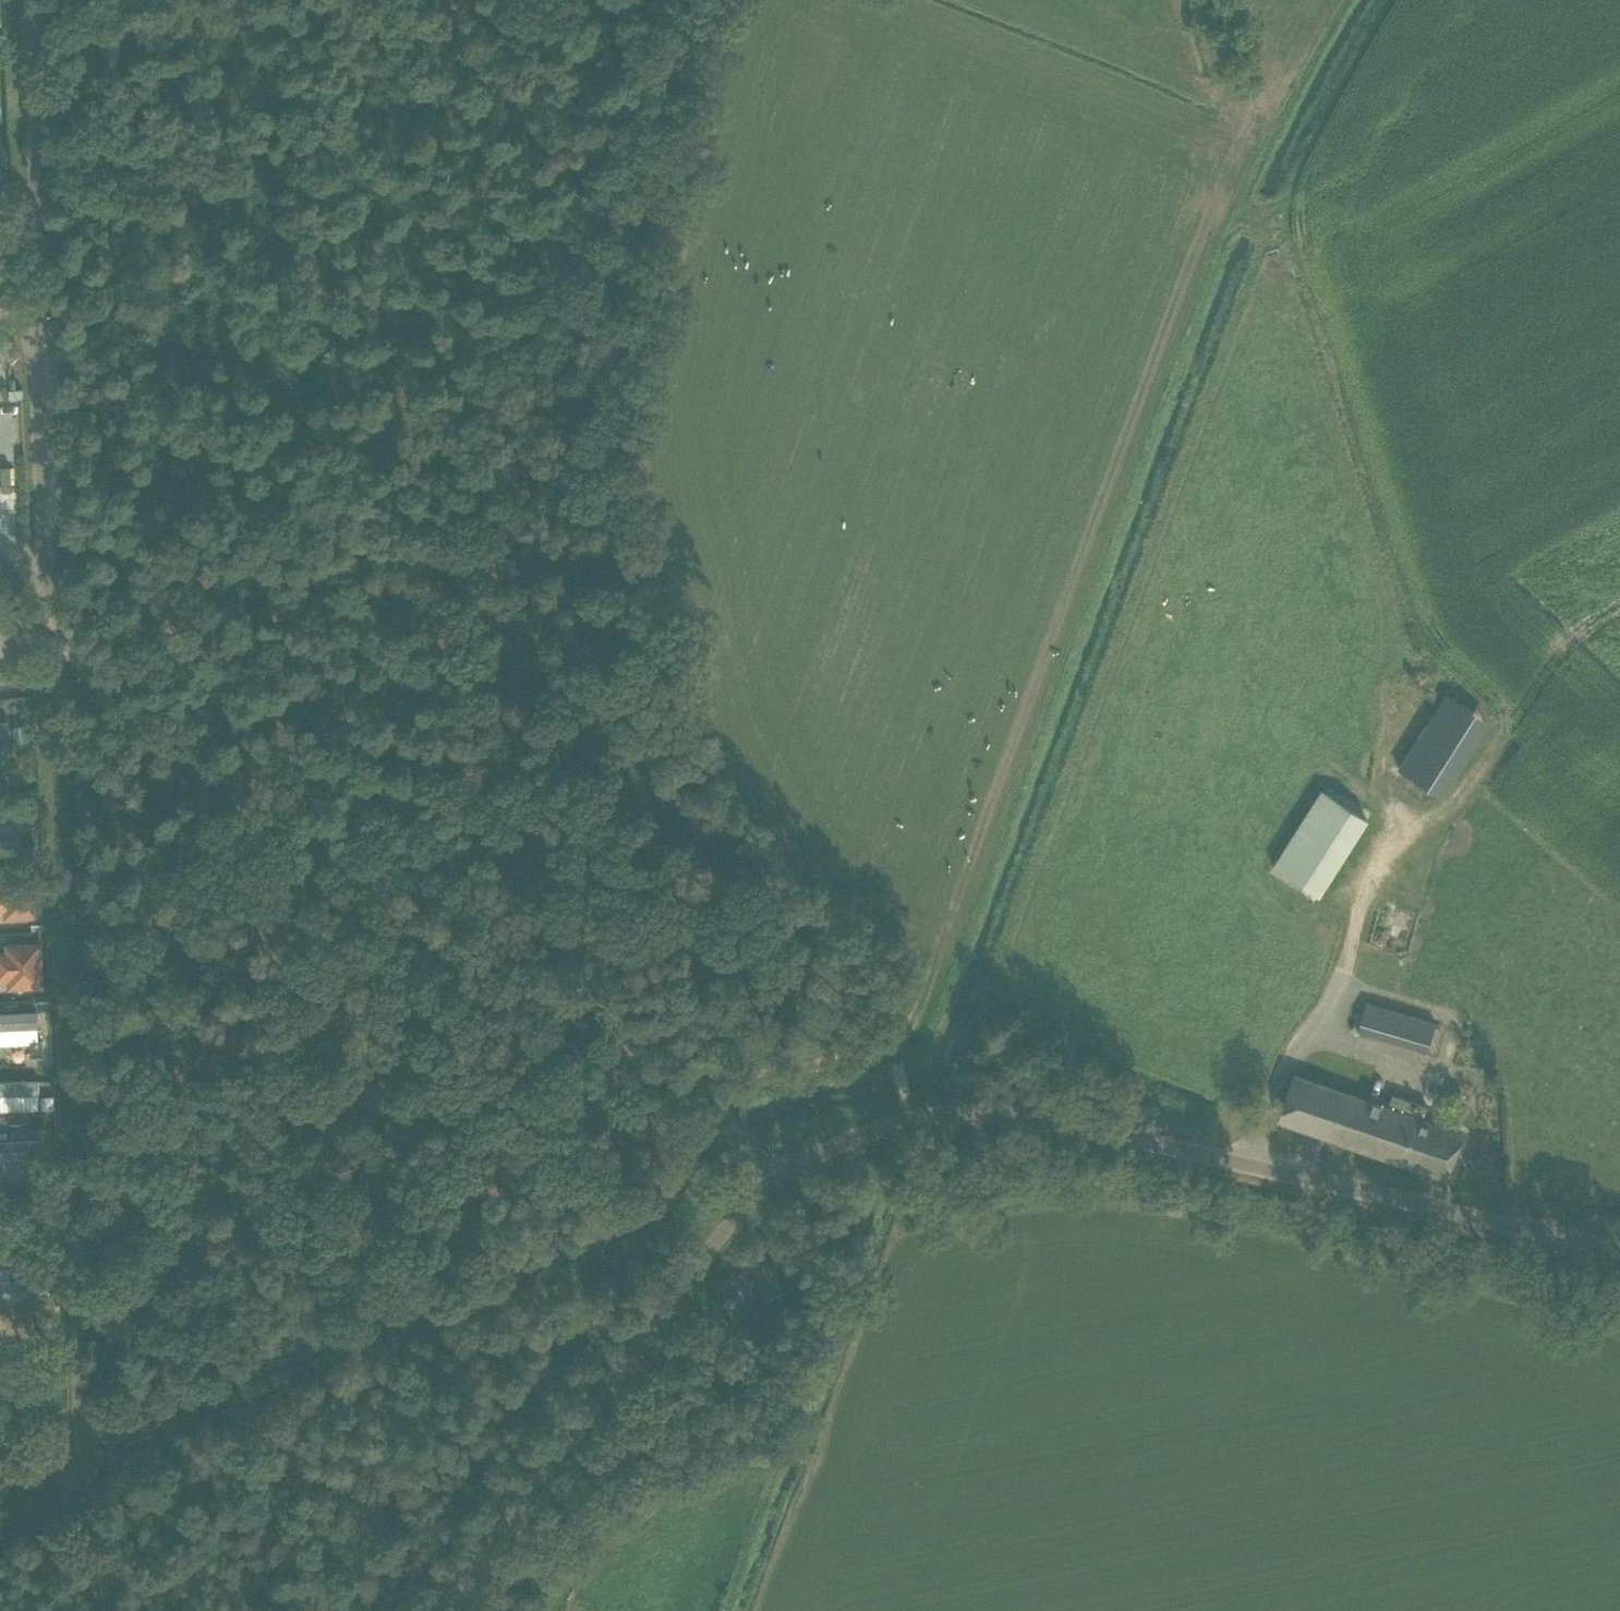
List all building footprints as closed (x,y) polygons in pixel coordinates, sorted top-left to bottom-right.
[(1438,794),(1486,719),(1446,694),(1399,768),(1438,794)] [(13,721),(0,723),(0,753),(15,751),(13,721)] [(26,725),(14,727),(16,742),(28,740),(26,725)] [(1320,898),(1369,818),(1321,788),(1272,868),(1320,898)] [(22,844),(21,829),(31,828),(30,812),(0,815),(0,846),(22,844)] [(36,871),(3,872),(5,916),(38,914),(36,871)] [(42,916),(33,917),(34,929),(42,929),(42,916)] [(39,941),(6,942),(8,986),(41,985),(39,941)] [(46,986),(34,987),(35,999),(46,998),(46,986)] [(1368,1002),(1359,1031),(1375,1035),(1384,1006),(1368,1002)] [(0,1011),(0,1044),(39,1042),(38,1010),(0,1011)] [(43,1042),(30,1043),(31,1056),(43,1056),(43,1042)] [(1392,1094),(1386,1109),(1292,1077),(1277,1120),(1447,1179),(1462,1135),(1422,1121),(1427,1107),(1392,1094)] [(41,1109),(40,1079),(0,1080),(0,1110),(41,1109)] [(46,1112),(32,1112),(32,1127),(46,1127),(46,1112)] [(13,1355),(6,1333),(0,1335),(0,1359),(13,1355)]
